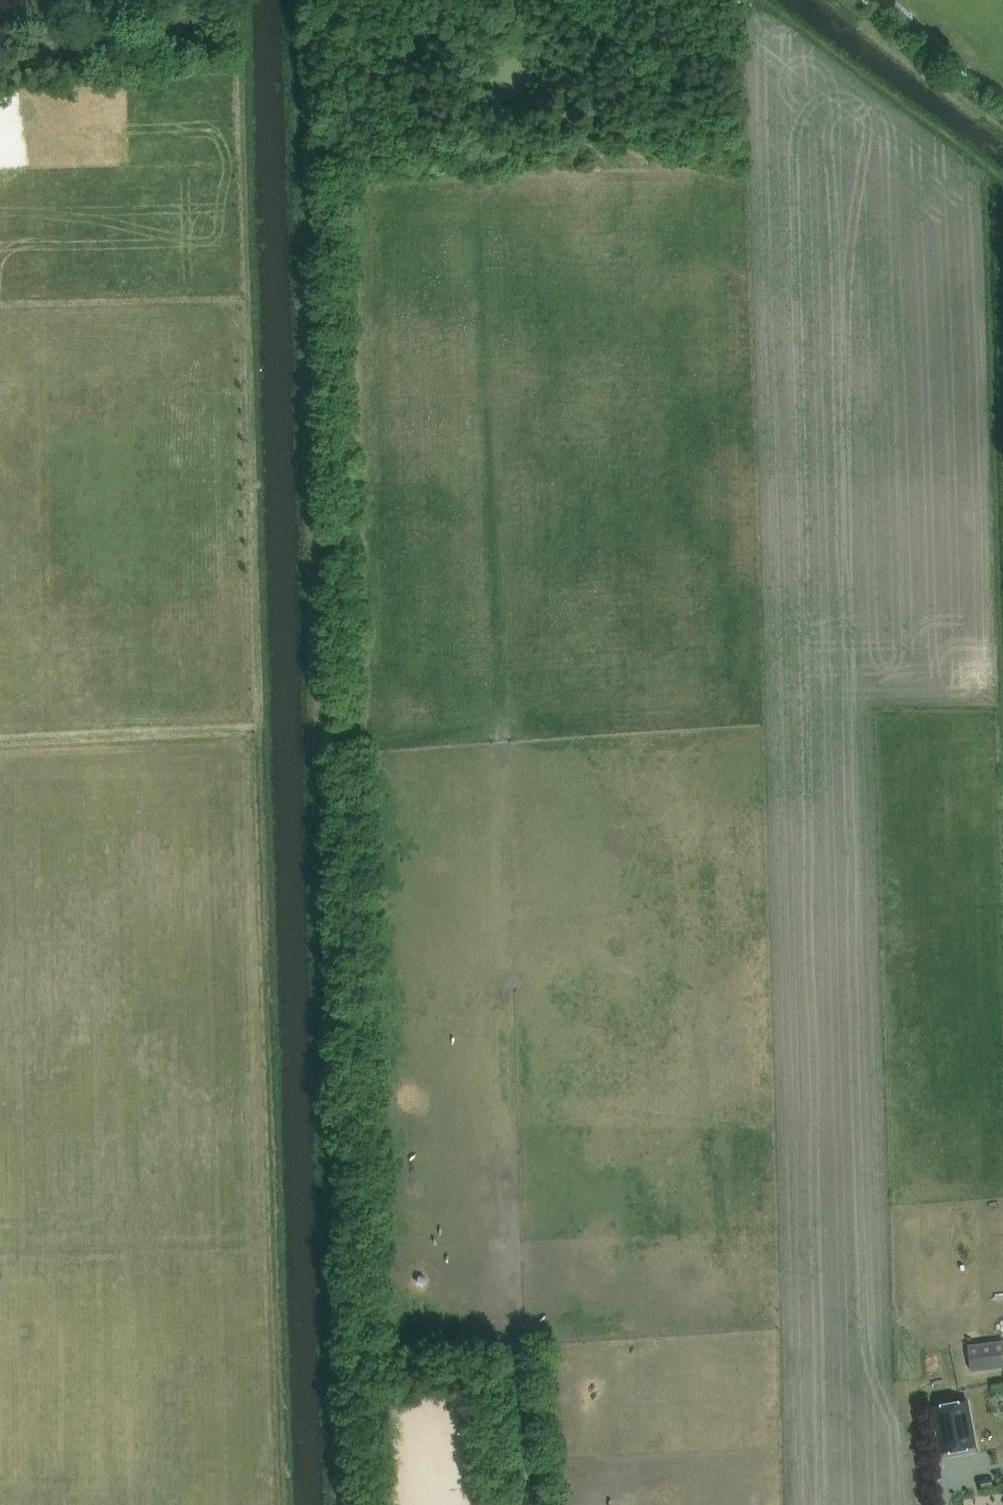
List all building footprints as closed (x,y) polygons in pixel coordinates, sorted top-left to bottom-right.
[(32,11),(31,0),(0,0),(0,14),(32,11)] [(39,49),(39,40),(28,40),(29,50),(39,49)] [(1002,1365),(1002,1339),(966,1341),(968,1367),(1002,1365)] [(962,1401),(934,1406),(942,1451),(970,1446),(962,1401)]
